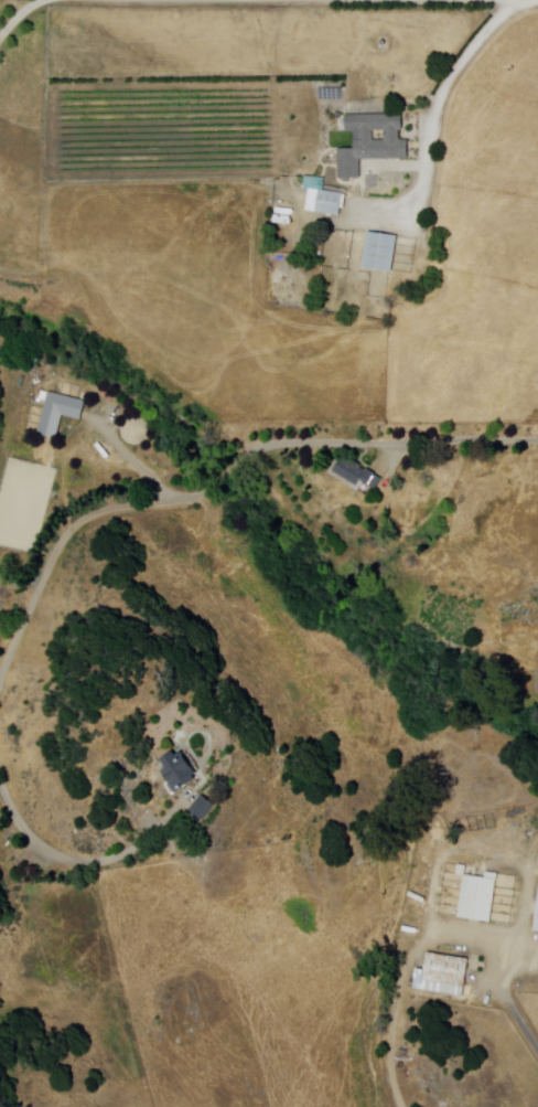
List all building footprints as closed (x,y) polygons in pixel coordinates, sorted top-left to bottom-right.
[(341,147),(341,179),(362,178),(362,161),(412,159),(411,140),(402,140),(402,131),(406,131),(405,114),(347,115),(348,132),(356,132),(357,147),(341,147)] [(311,189),(308,211),(342,216),(346,194),(311,189)] [(370,232),(365,268),(396,274),(401,236),(370,232)] [(51,392),(40,435),(58,440),(65,415),(84,421),(89,402),(51,392)] [(345,457),(336,471),(365,489),(368,483),(378,490),(384,481),(345,457)] [(163,762),(175,753),(179,757),(184,753),(201,776),(197,778),(200,781),(181,796),(163,773),(169,769),(163,762)] [(205,796),(193,812),(207,822),(219,807),(205,796)] [(467,877),(461,922),(495,927),(503,875),(488,873),(487,880),(467,877)] [(431,954),(424,993),(466,1000),(472,959),(431,954)]
